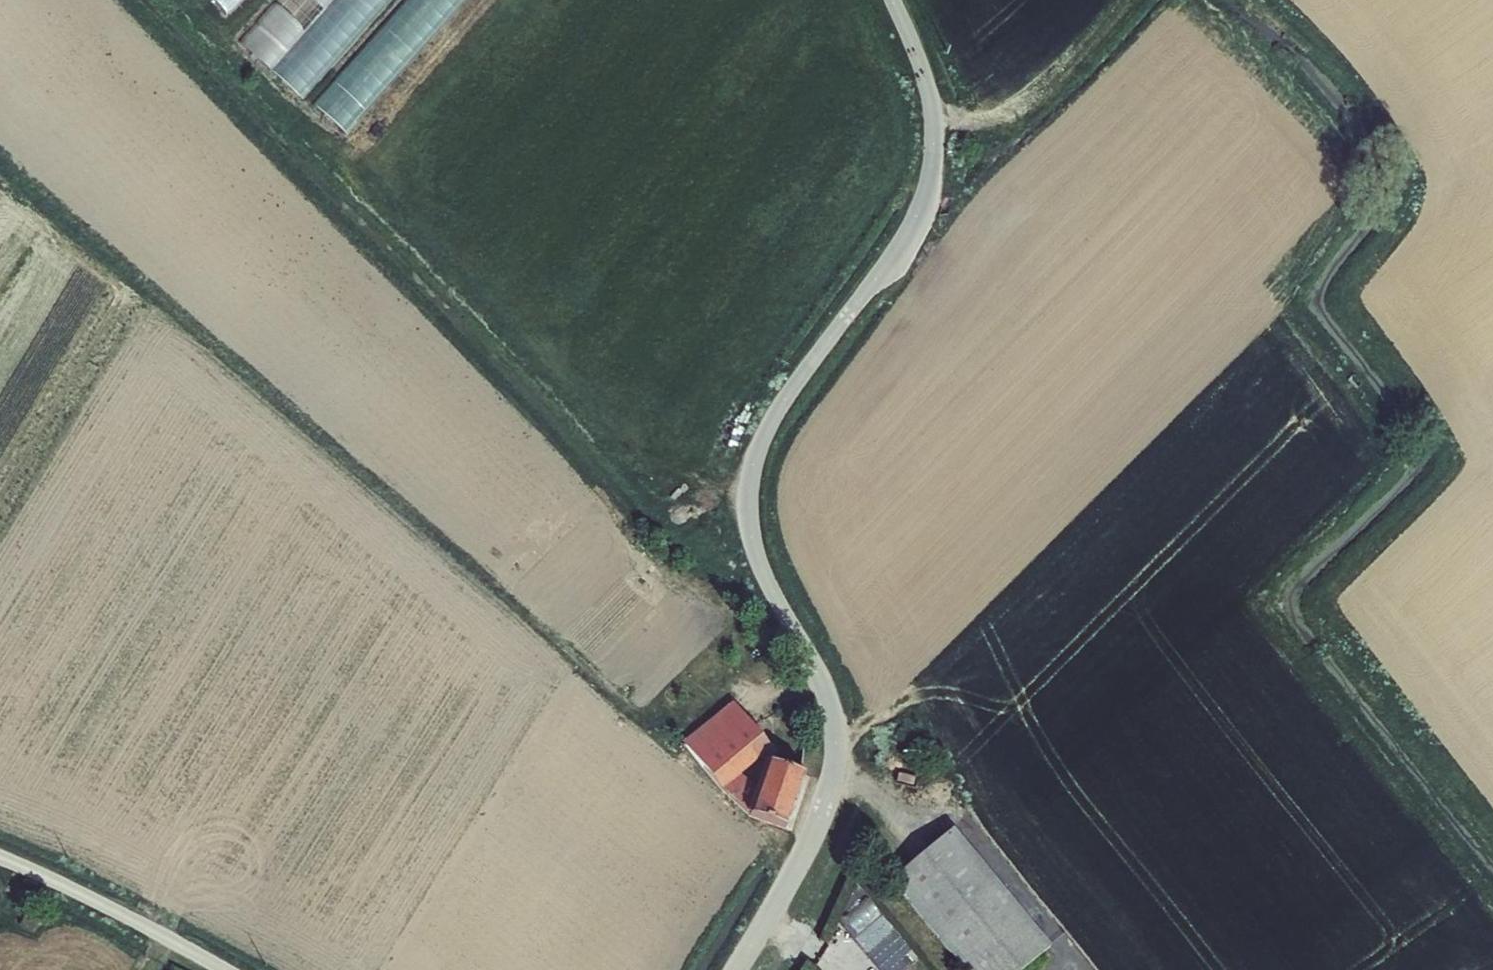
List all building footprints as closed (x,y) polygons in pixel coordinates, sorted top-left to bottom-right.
[(228,16),(245,0),(213,0),(228,16)] [(245,45),(307,98),(391,0),(284,0),(245,45)] [(319,107),(352,134),(465,0),(410,0),(319,107)] [(747,811),(755,786),(741,773),(773,747),(733,701),(683,742),(721,791),(747,811)] [(765,757),(755,786),(747,811),(749,814),(748,816),(785,829),(806,772),(765,757)] [(1052,945),(954,827),(891,879),(965,969),(1022,969),(1052,945)]
